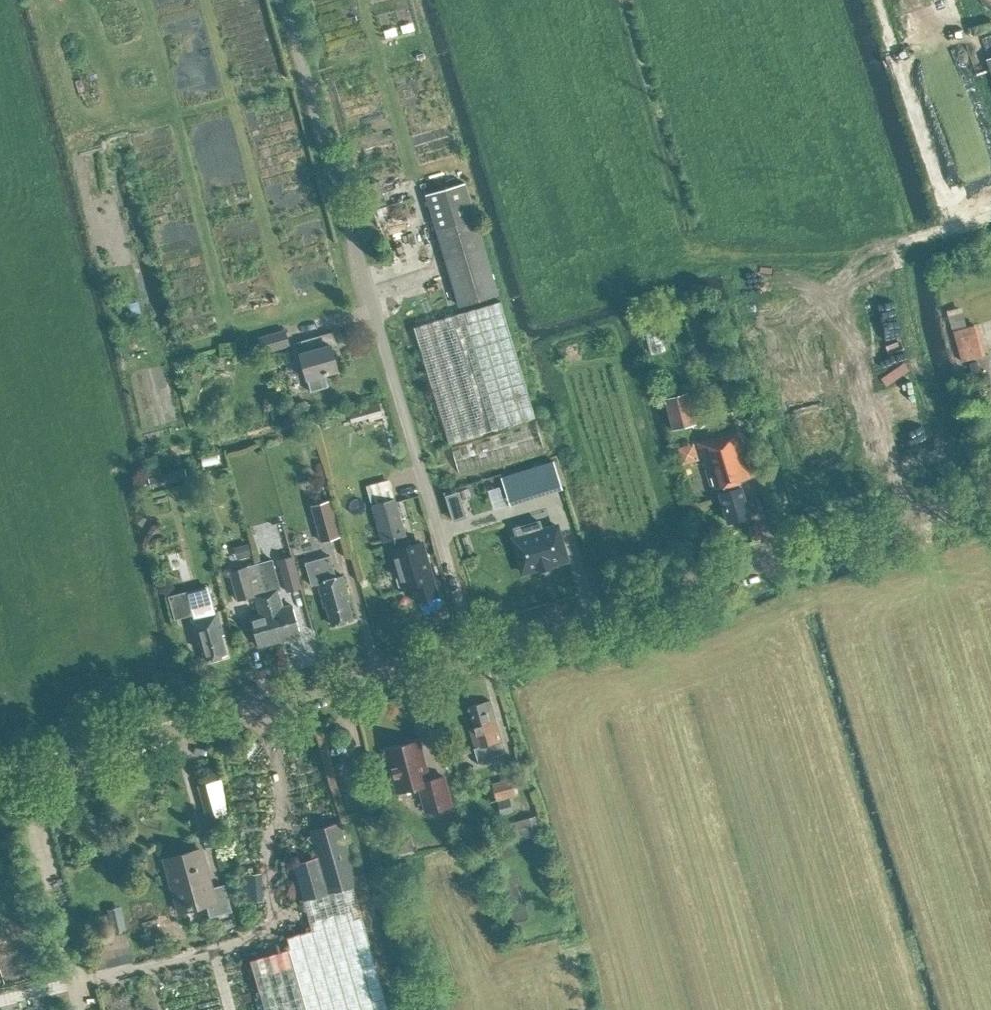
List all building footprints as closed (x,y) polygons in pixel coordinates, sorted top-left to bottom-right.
[(972,5),(982,13),(990,17),(990,0),(971,0),(972,5)] [(459,305),(497,293),(464,182),(426,194),(459,305)] [(449,442),(535,415),(500,300),(414,326),(449,442)] [(966,326),(961,306),(947,310),(961,360),(985,353),(976,323),(966,326)] [(262,352),(289,344),(285,329),(258,338),(262,352)] [(310,391),(328,385),(324,372),(338,369),(331,345),(336,343),(333,331),(301,340),(304,351),(299,353),(310,391)] [(972,371),(979,369),(977,360),(970,362),(972,371)] [(726,398),(737,395),(731,379),(721,382),(726,398)] [(672,429),(697,422),(689,391),(664,398),(672,429)] [(355,421),(386,413),(382,399),(352,407),(355,421)] [(455,441),(459,461),(546,446),(542,426),(455,441)] [(749,515),(738,481),(751,477),(737,430),(697,441),(711,489),(717,487),(728,521),(749,515)] [(556,456),(504,473),(512,499),(564,482),(556,456)] [(152,486),(178,480),(177,475),(184,474),(183,466),(149,475),(152,486)] [(484,518),(508,511),(501,489),(491,492),(493,498),(479,502),(484,518)] [(381,542),(406,534),(396,496),(371,503),(375,521),(368,523),(373,543),(381,540),(381,542)] [(320,541),(341,536),(330,499),(310,504),(320,541)] [(520,536),(515,537),(525,569),(541,564),(542,568),(555,564),(554,561),(569,556),(560,524),(544,529),(541,519),(517,526),(520,536)] [(251,555),(248,542),(233,547),(236,559),(251,555)] [(419,542),(388,551),(399,588),(411,585),(415,601),(438,594),(427,556),(423,557),(419,542)] [(287,591),(302,587),(293,554),(278,559),(287,591)] [(336,576),(330,555),(305,561),(311,584),(317,583),(324,606),(327,605),(332,624),(352,619),(346,599),(349,599),(342,574),(336,576)] [(257,562),(279,639),(300,633),(292,604),(283,607),(278,589),(280,588),(271,558),(257,562)] [(258,645),(279,639),(257,562),(229,570),(237,599),(254,594),(259,614),(249,616),(258,645)] [(213,612),(208,593),(206,586),(186,591),(193,617),(191,618),(198,641),(201,640),(206,659),(225,654),(220,635),(223,634),(217,611),(213,612)] [(505,760),(503,751),(489,700),(468,706),(474,726),(469,728),(479,763),(492,759),(494,763),(505,760)] [(390,766),(397,791),(419,785),(425,811),(451,804),(443,775),(429,779),(418,740),(385,749),(386,752),(383,753),(386,767),(390,766)] [(497,799),(517,794),(512,777),(492,782),(497,799)] [(510,798),(497,802),(501,814),(513,811),(510,798)] [(543,844),(540,834),(541,834),(535,815),(513,821),(518,839),(533,835),(540,861),(548,859),(544,844),(543,844)] [(353,884),(358,883),(340,822),(309,831),(310,834),(307,837),(316,846),(319,856),(294,863),(313,930),(287,937),(290,948),(250,959),(265,1009),(389,1009),(353,884)] [(210,887),(200,848),(165,858),(180,912),(206,904),(209,916),(231,910),(224,883),(210,887)] [(264,870),(247,870),(248,898),(265,897),(264,870)] [(118,928),(130,927),(127,903),(116,904),(118,928)] [(133,960),(127,931),(90,939),(96,969),(133,960)]
